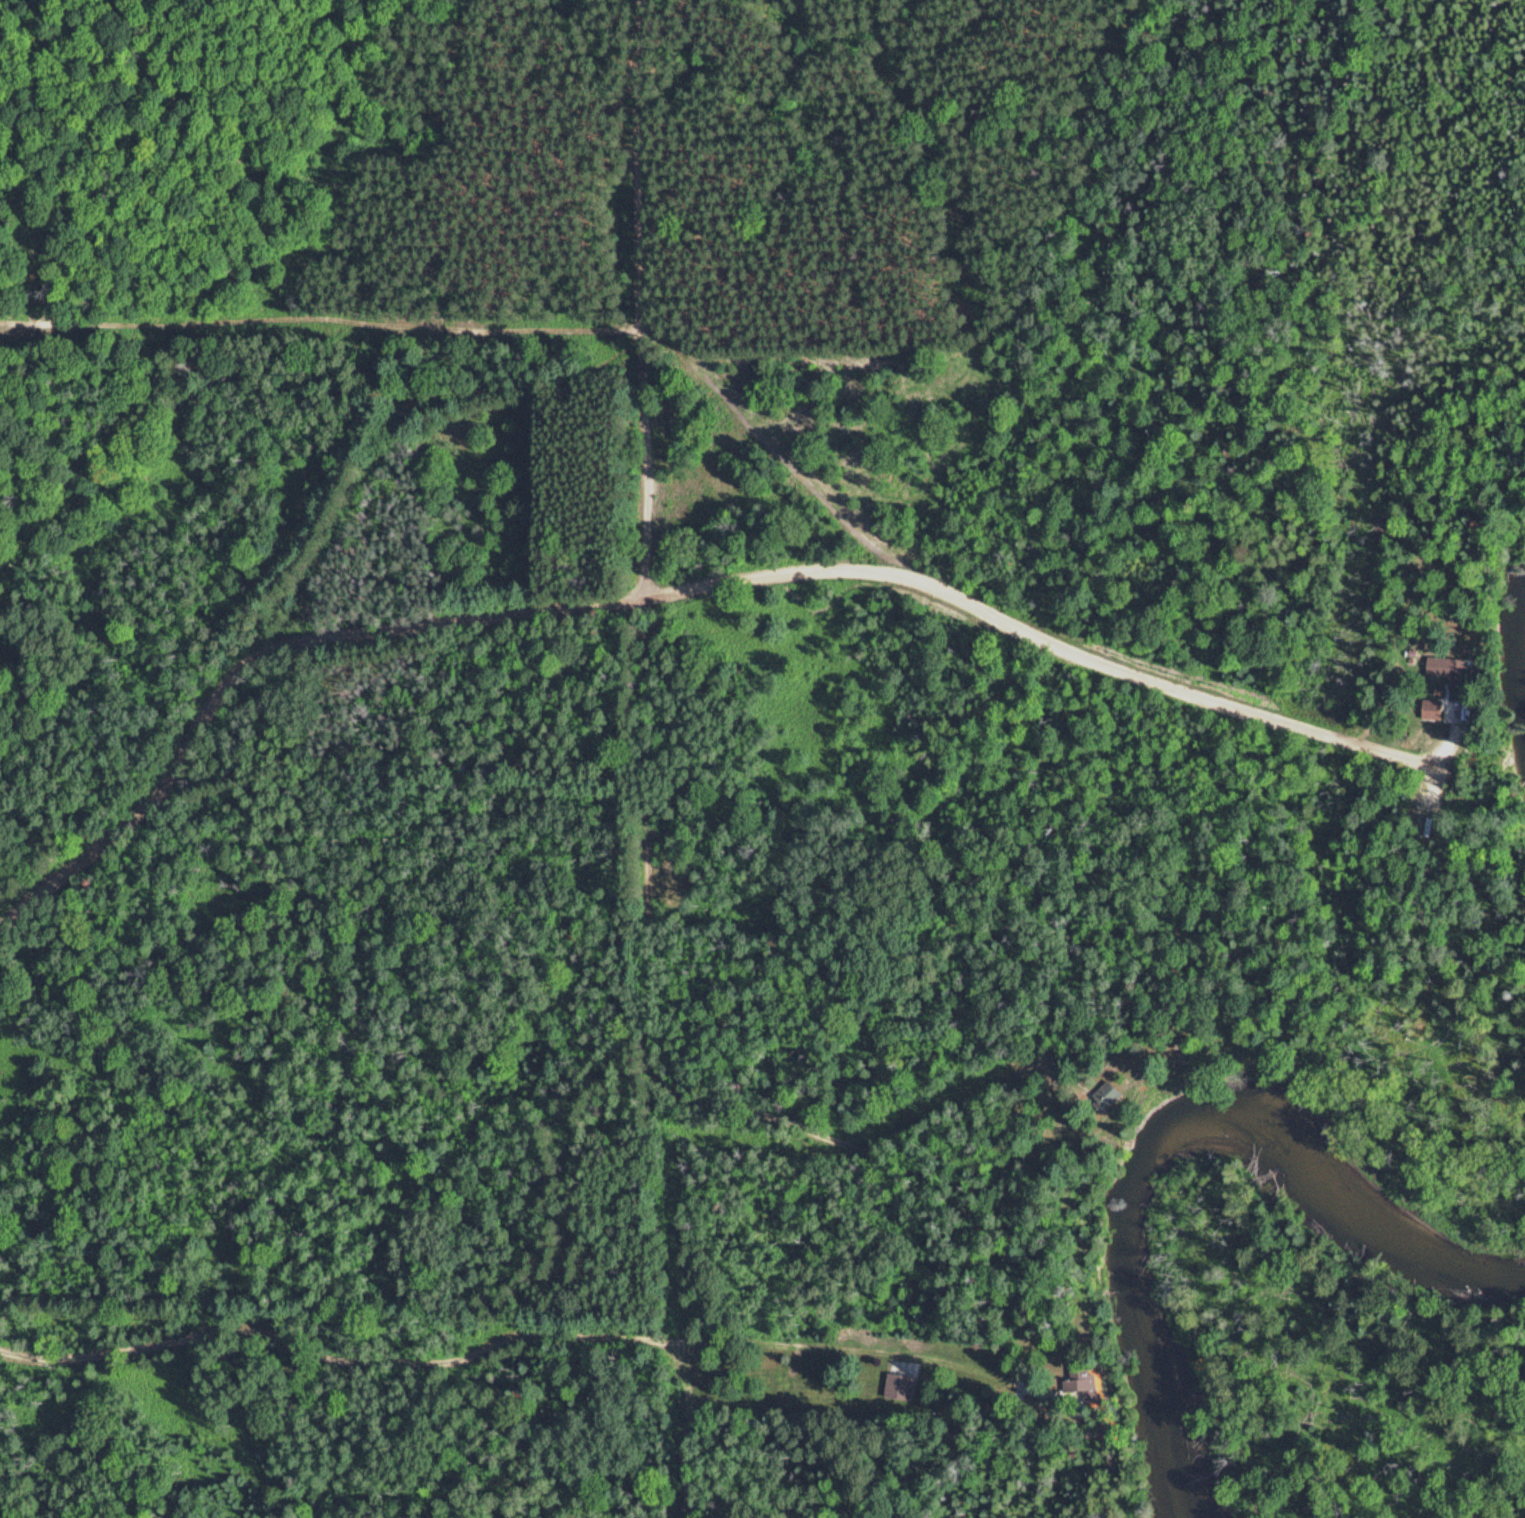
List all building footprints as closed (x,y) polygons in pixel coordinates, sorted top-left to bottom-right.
[(1432,655),(1431,673),(1456,674),(1455,689),(1471,689),(1472,681),(1476,681),(1477,665),(1470,665),(1470,657),(1432,655)] [(1390,698),(1395,706),(1384,712),(1379,704),(1390,698)] [(1427,698),(1426,717),(1445,719),(1446,699),(1427,698)] [(1128,1094),(1116,1079),(1099,1092),(1111,1107),(1128,1094)] [(1073,1365),(1073,1379),(1067,1379),(1067,1395),(1086,1394),(1086,1403),(1103,1403),(1102,1365),(1073,1365)] [(917,1375),(889,1372),(886,1398),(914,1400),(917,1375)]
